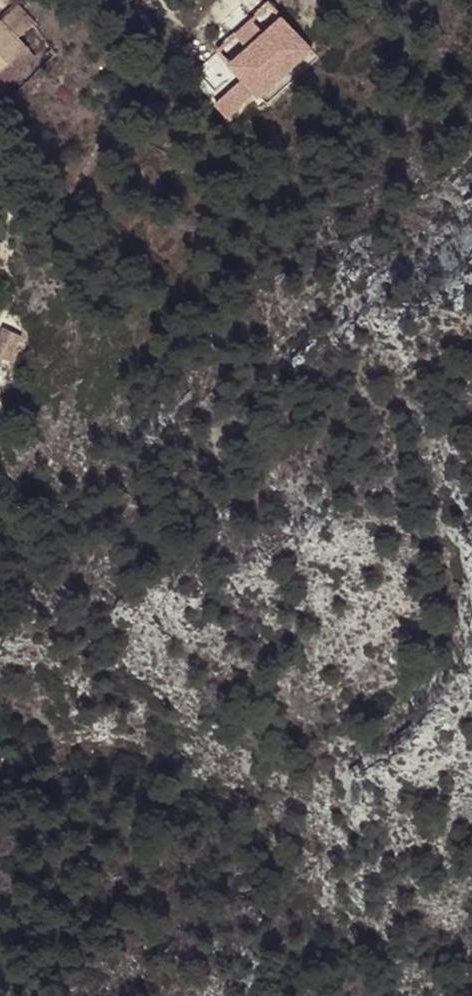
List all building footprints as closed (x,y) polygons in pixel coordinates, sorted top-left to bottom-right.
[(262,96),(323,58),(287,1),(226,39),(262,96)] [(1,85),(4,88),(36,60),(18,40),(35,25),(18,7),(1,23),(0,24),(0,84),(1,85)] [(251,79),(220,99),(230,115),(261,94),(251,79)]
